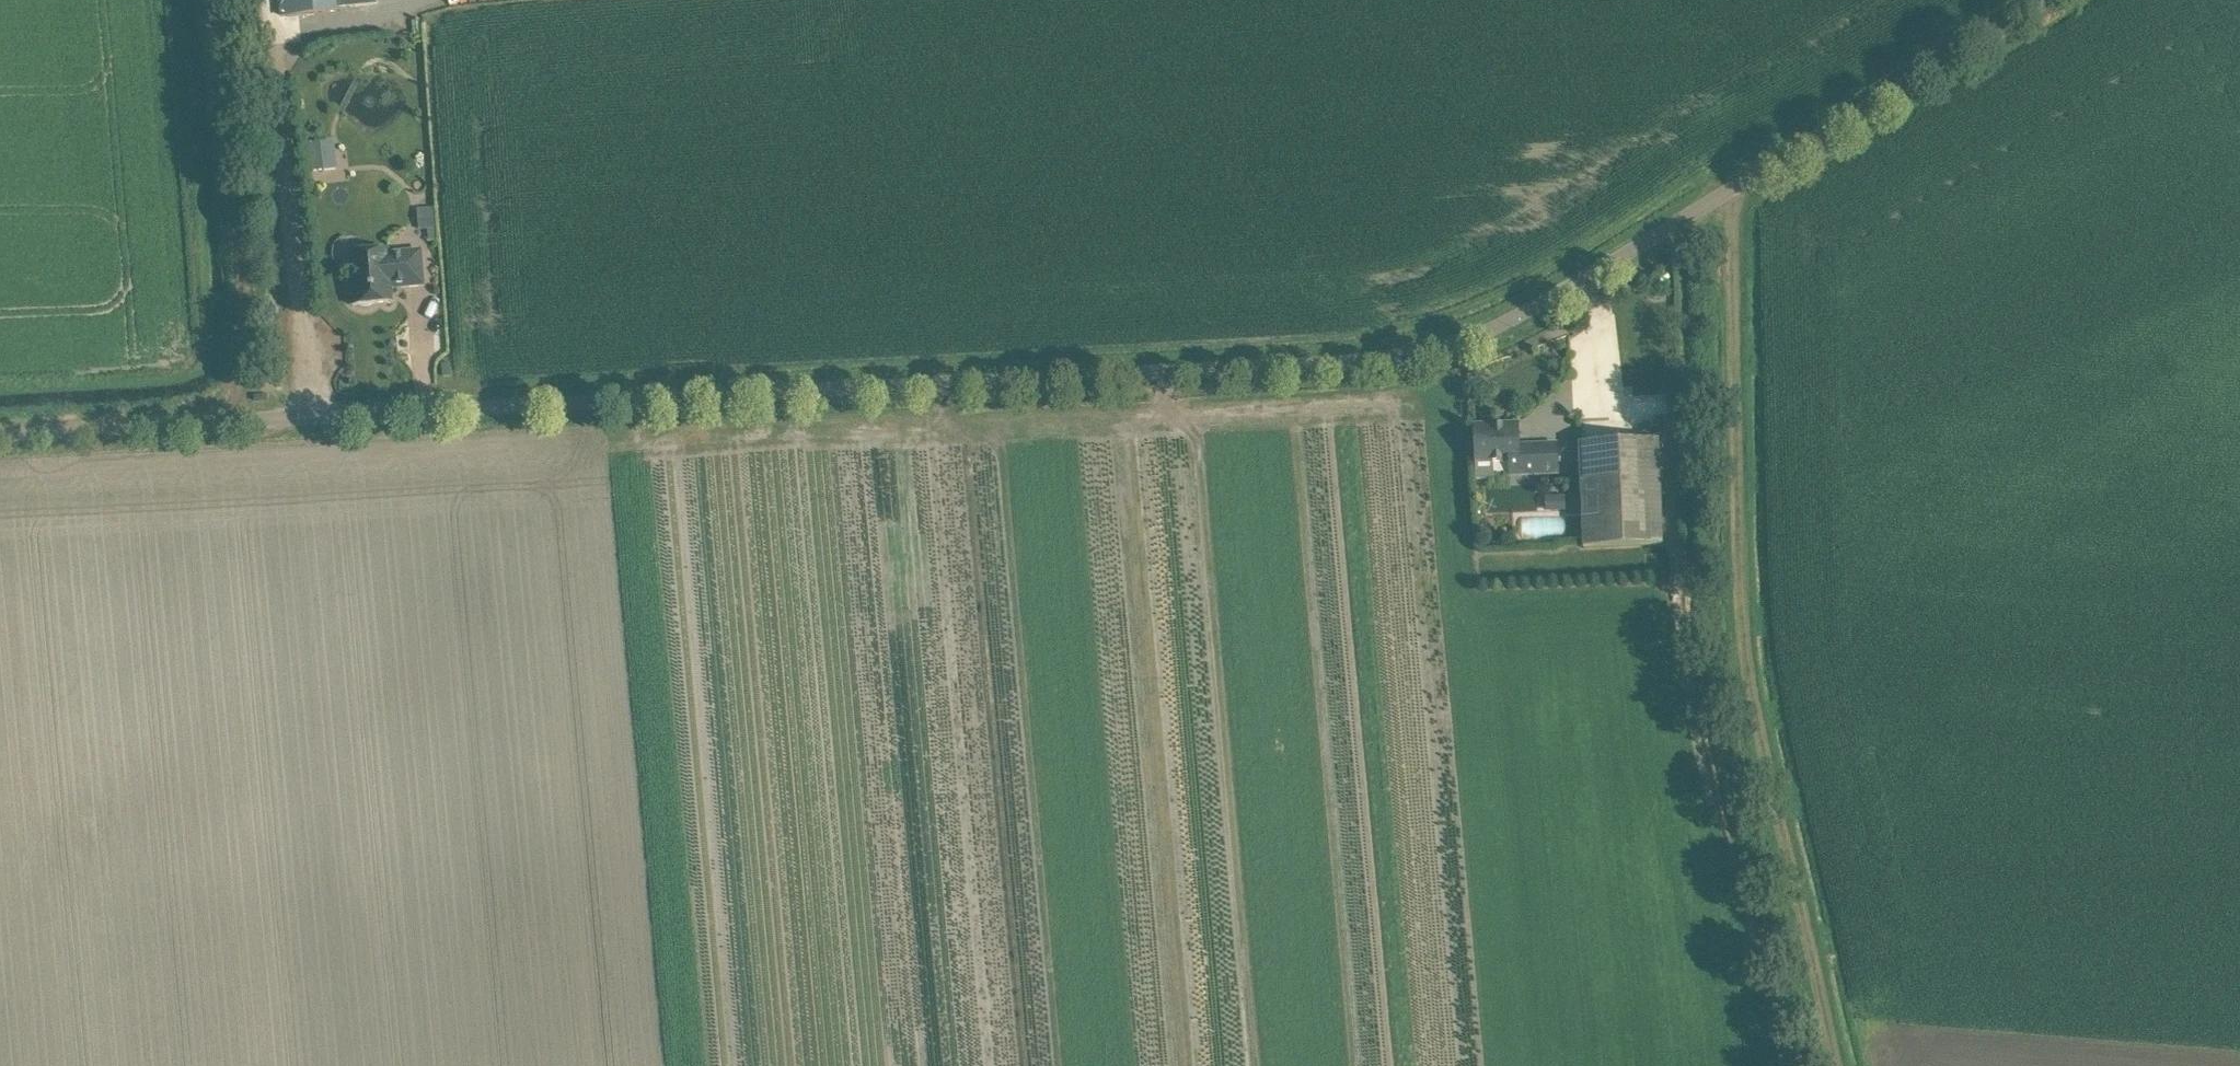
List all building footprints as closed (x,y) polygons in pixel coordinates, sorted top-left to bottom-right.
[(373,0),(282,0),(283,16),(374,8),(373,0)] [(336,137),(310,142),(316,171),(342,166),(336,137)] [(351,253),(354,280),(351,280),(353,305),(393,302),(392,288),(425,285),(422,250),(389,253),(389,249),(351,253)] [(1519,423),(1474,425),(1476,480),(1494,479),(1493,462),(1511,461),(1511,475),(1559,473),(1558,444),(1520,445),(1519,423)] [(1663,545),(1659,461),(1659,440),(1580,443),(1584,548),(1663,545)] [(1565,495),(1551,496),(1552,511),(1566,510),(1565,495)]
